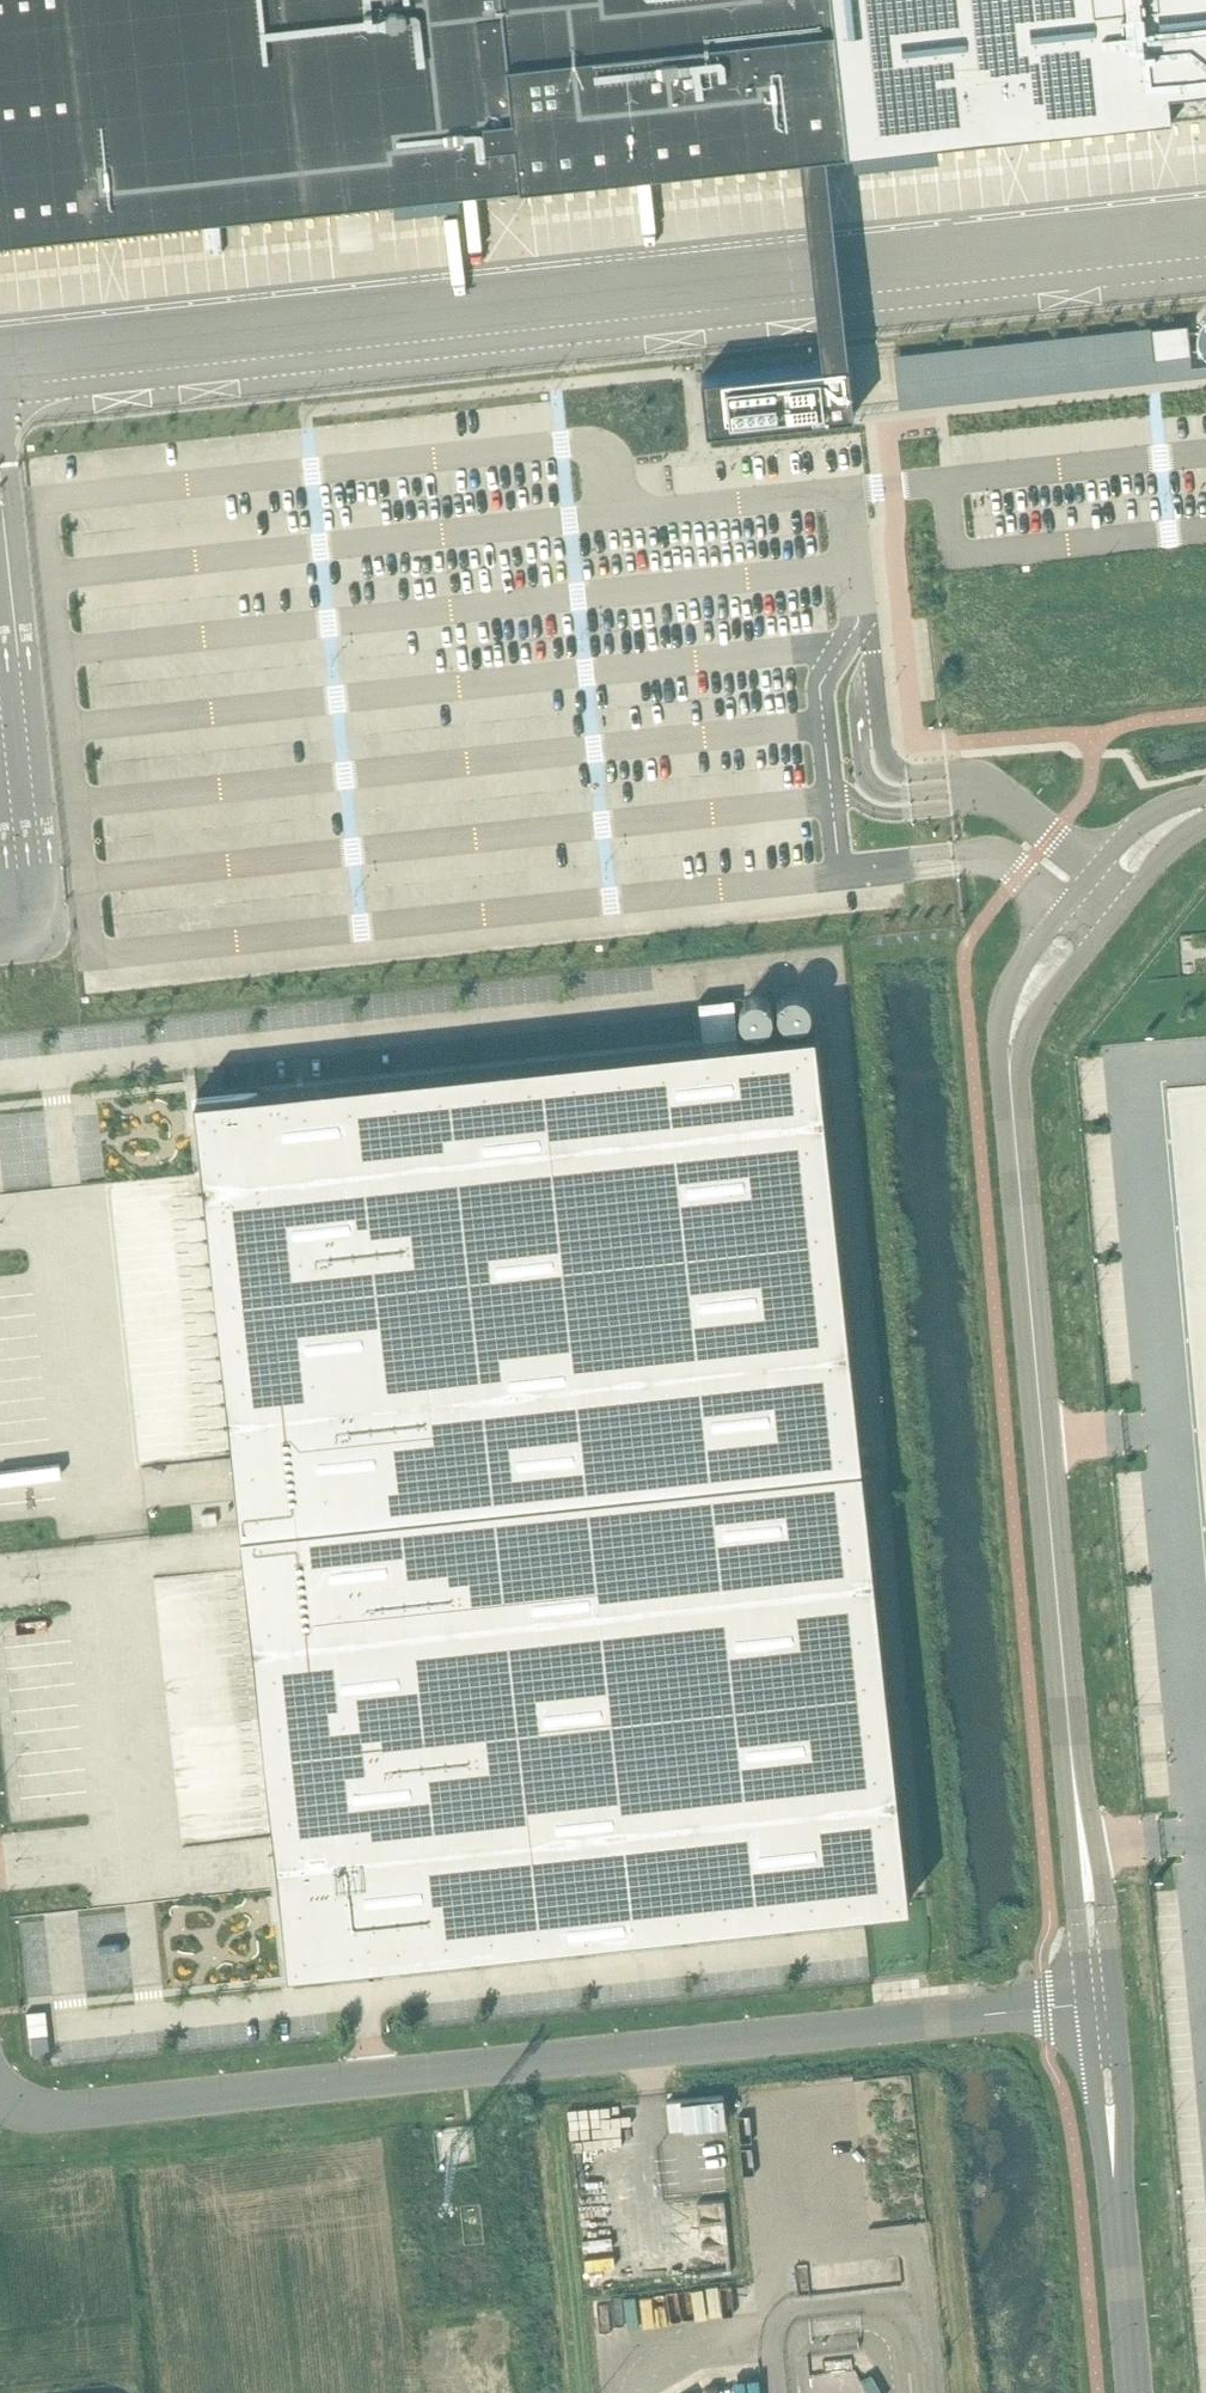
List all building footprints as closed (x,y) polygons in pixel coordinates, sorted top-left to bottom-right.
[(801,146),(824,361),(702,375),(703,382),(712,381),(716,419),(707,420),(708,428),(855,412),(849,358),(826,144),(849,141),(1205,103),(1205,0),(0,0),(0,232),(801,146)] [(925,167),(928,195),(1018,185),(1015,157),(925,167)] [(1188,324),(1151,327),(1155,358),(1191,354),(1188,324)] [(1078,336),(899,349),(902,402),(1070,389),(1068,362),(1079,361),(1078,336)] [(703,1039),(196,1093),(243,1527),(863,1460),(816,1027),(739,1035),(735,996),(698,1000),(703,1039)] [(863,1460),(243,1527),(290,1965),(910,1898),(909,1885),(863,1460)] [(195,1884),(262,1883),(262,1863),(256,1863),(256,1846),(195,1847),(195,1884)] [(671,2125),(728,2119),(725,2090),(668,2096),(671,2125)] [(708,2392),(734,2392),(732,2385),(707,2389),(708,2392)]
